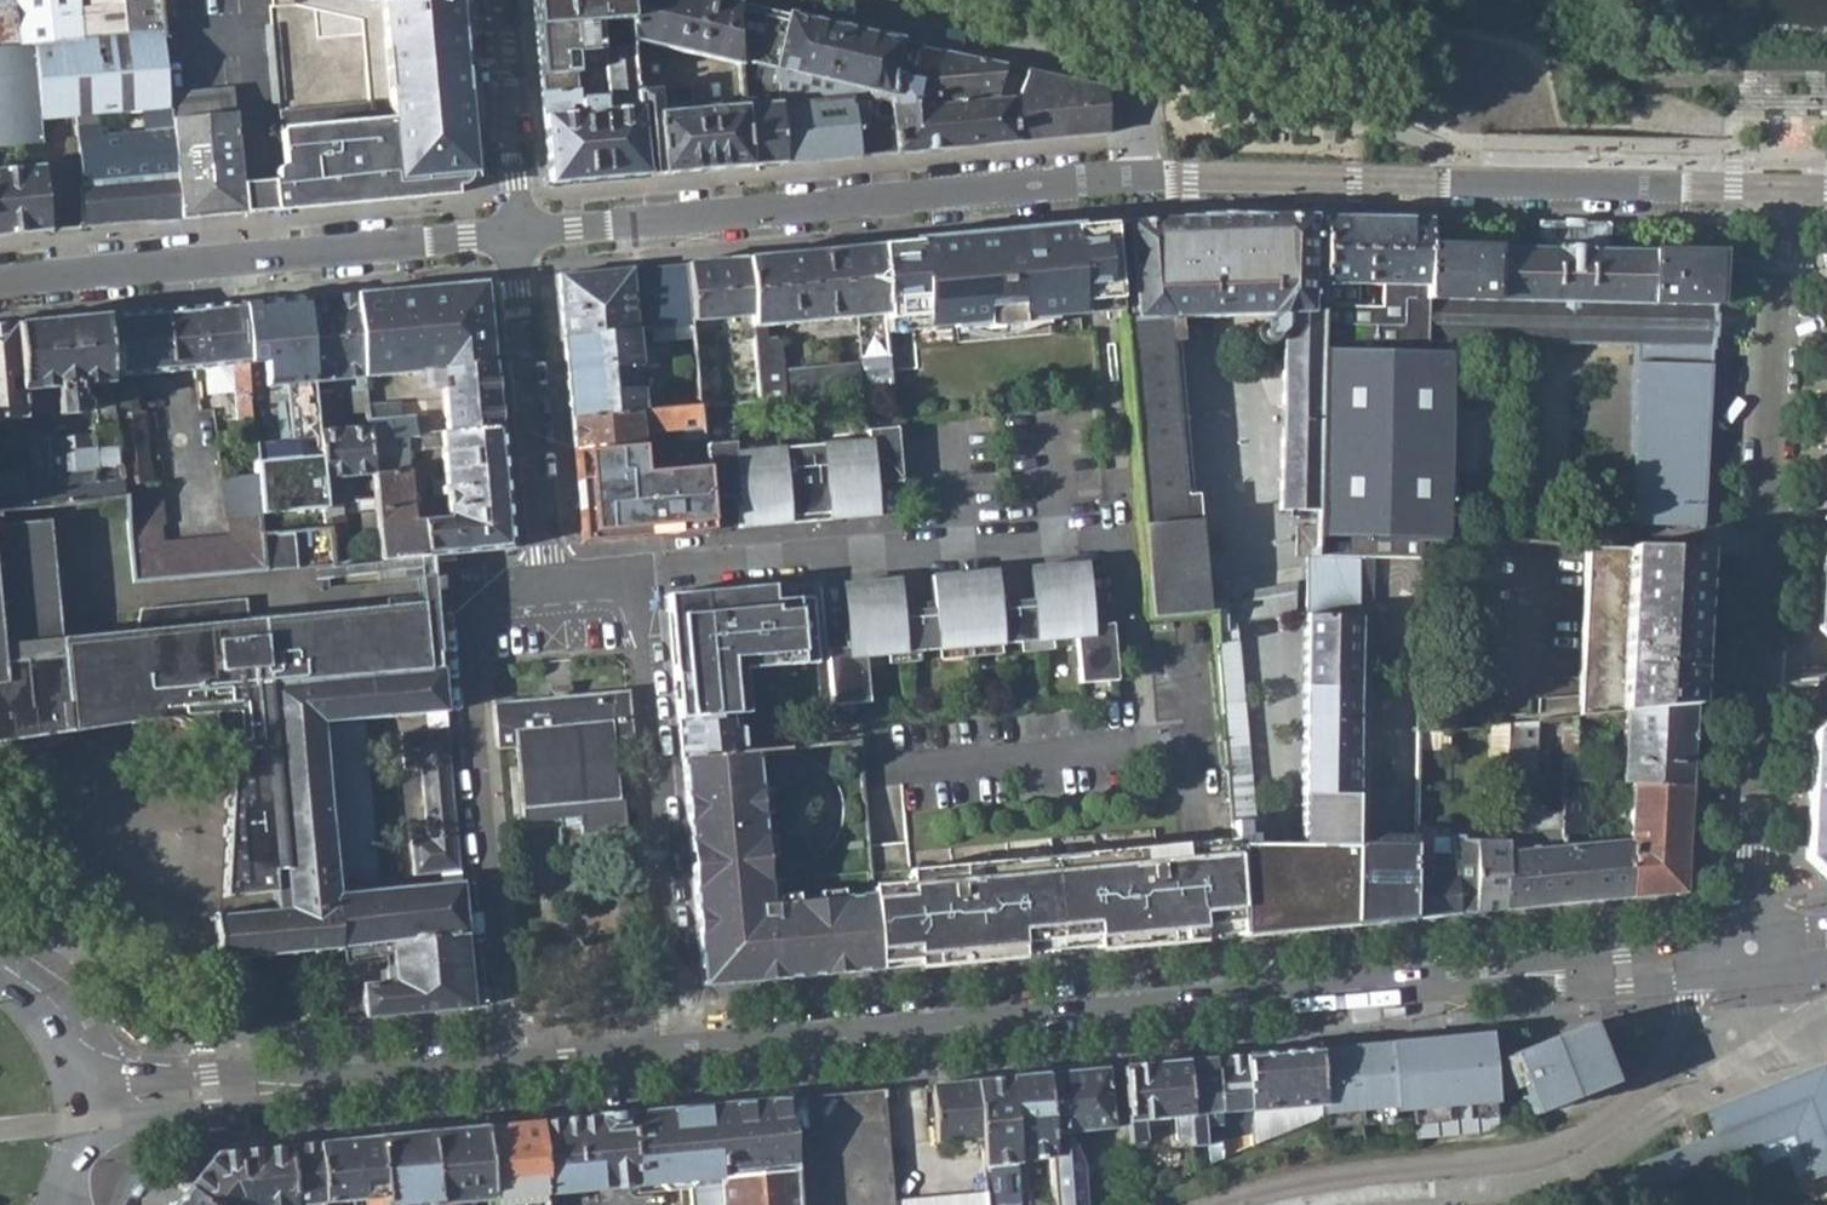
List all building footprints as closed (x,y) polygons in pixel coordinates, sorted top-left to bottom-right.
[(244,214),(255,214),(453,196),(452,188),(457,188),(458,187),(460,186),(464,183),(466,180),(466,179),(466,178),(466,172),(474,173),(460,0),(367,0),(390,5),(398,120),(375,122),(286,130),(289,163),(280,172),(282,181),(241,184),(244,214)] [(575,53),(573,26),(630,21),(627,0),(532,0),(541,95),(578,91),(575,53)] [(738,61),(734,25),(738,6),(712,0),(627,0),(630,21),(631,37),(738,61)] [(741,93),(779,91),(778,71),(870,91),(870,98),(889,96),(896,42),(738,6),(734,25),(738,61),(741,93)] [(54,32),(55,41),(88,38),(87,30),(54,32)] [(32,44),(39,119),(77,115),(170,106),(169,96),(162,31),(88,38),(55,41),(32,44)] [(1004,67),(896,42),(889,96),(895,155),(1107,135),(1104,91),(1030,73),(1016,107),(997,101),(1004,67)] [(616,48),(604,49),(605,58),(610,105),(600,106),(599,102),(584,102),(580,102),(578,91),(541,95),(549,187),(646,178),(637,92),(632,47),(623,48),(616,48)] [(575,53),(578,91),(580,102),(584,102),(593,89),(590,64),(598,64),(605,58),(604,49),(575,53)] [(849,99),(870,98),(870,91),(778,71),(779,91),(779,106),(849,99)] [(637,92),(646,178),(749,168),(743,109),(692,112),(658,117),(656,90),(637,92)] [(176,177),(181,221),(244,214),(240,183),(231,91),(169,96),(170,106),(176,177)] [(779,106),(785,165),(855,158),(895,155),(889,96),(870,98),(849,99),(779,106)] [(286,130),(375,122),(374,103),(284,110),(286,130)] [(78,189),(80,230),(151,223),(151,219),(154,218),(150,179),(155,179),(155,183),(173,181),(172,177),(176,177),(170,106),(77,115),(83,189),(78,189)] [(743,109),(749,168),(785,165),(779,106),(743,109)] [(50,233),(43,168),(0,172),(0,237),(50,233)] [(151,219),(151,223),(181,221),(176,177),(172,177),(173,181),(155,183),(155,179),(150,179),(154,218),(151,219)] [(1127,225),(1133,293),(1121,295),(1122,314),(1134,465),(1148,623),(1210,626),(1220,687),(1224,710),(1246,708),(1237,641),(1234,641),(1229,598),(1201,602),(1199,596),(1176,318),(1283,312),(1282,510),(1317,511),(1317,469),(1317,457),(1317,419),(1318,339),(1318,306),(1319,275),(1313,275),(1313,218),(1272,217),(1271,223),(1168,226),(1167,221),(1127,225)] [(1319,218),(1319,275),(1318,306),(1357,308),(1358,285),(1369,285),(1383,286),(1393,286),(1430,286),(1431,248),(1432,221),(1370,219),(1319,218)] [(1431,248),(1430,286),(1430,305),(1429,339),(1429,341),(1454,342),(1639,349),(1629,538),(1701,542),(1712,351),(1714,309),(1717,253),(1609,251),(1610,224),(1572,223),(1556,222),(1539,222),(1538,250),(1431,248)] [(1121,292),(1115,226),(1098,227),(879,247),(887,335),(914,333),(914,330),(957,326),(958,329),(1050,320),(1050,317),(1080,314),(1080,317),(1101,316),(1122,314),(1121,295),(1121,292)] [(760,402),(788,400),(784,346),(777,340),(770,340),(768,329),(873,319),(874,331),(866,332),(861,336),(866,393),(891,391),(887,335),(879,247),(746,259),(760,402)] [(702,407),(732,405),(760,402),(746,259),(688,264),(694,327),(702,407)] [(645,311),(647,332),(694,327),(688,264),(629,269),(633,312),(645,311)] [(557,276),(563,339),(634,333),(633,312),(629,269),(557,276)] [(1369,285),(1358,285),(1357,308),(1318,306),(1318,339),(1317,419),(1317,457),(1317,511),(1317,527),(1317,558),(1409,557),(1408,538),(1454,541),(1454,342),(1429,341),(1429,339),(1430,305),(1430,286),(1393,286),(1383,286),(1369,285)] [(358,297),(365,378),(438,371),(444,434),(499,429),(487,286),(358,297)] [(309,301),(317,383),(326,382),(355,379),(365,378),(358,297),(309,301)] [(242,307),(251,398),(269,396),(273,395),(270,368),(288,366),(287,349),(292,348),(288,303),(242,307)] [(107,319),(113,379),(232,366),(238,421),(253,419),(251,398),(242,307),(149,316),(107,319)] [(15,328),(23,414),(58,410),(59,415),(86,413),(87,407),(92,407),(96,430),(93,431),(93,438),(60,441),(59,434),(26,438),(29,473),(32,510),(124,501),(117,418),(115,404),(113,379),(107,319),(15,328)] [(570,419),(702,407),(694,327),(647,332),(634,333),(563,339),(570,419)] [(23,416),(23,414),(15,328),(0,329),(0,418),(23,416)] [(795,399),(859,394),(857,369),(793,374),(795,399)] [(368,408),(365,378),(355,379),(356,386),(350,387),(355,420),(359,420),(360,428),(370,427),(369,423),(368,408)] [(319,411),(321,432),(331,431),(330,420),(340,419),(338,394),(328,395),(326,382),(317,383),(317,390),(319,409),(319,411)] [(312,409),(319,409),(317,390),(311,391),(312,409)] [(271,418),(269,396),(251,398),(253,419),(271,418)] [(115,404),(117,418),(137,416),(136,407),(136,402),(115,404)] [(157,404),(136,407),(137,416),(142,416),(158,414),(157,404)] [(369,423),(402,420),(401,405),(368,408),(369,423)] [(573,455),(645,448),(644,426),(652,425),(653,435),(704,430),(702,407),(570,419),(573,455)] [(296,414),(301,466),(324,463),(321,432),(319,411),(296,414)] [(142,416),(137,416),(117,418),(124,501),(127,528),(132,581),(202,575),(267,569),(265,547),(258,476),(222,479),(226,524),(228,524),(230,540),(160,546),(159,528),(162,528),(158,492),(133,493),(133,487),(149,485),(142,416)] [(375,484),(382,560),(429,556),(509,549),(499,429),(444,434),(422,436),(423,449),(441,448),(445,486),(442,486),(443,495),(446,495),(449,519),(414,521),(406,437),(416,437),(414,420),(402,420),(369,423),(370,427),(375,475),(375,484)] [(324,463),(326,481),(337,479),(375,475),(370,427),(360,428),(331,431),(321,432),(324,463)] [(705,444),(710,500),(737,498),(748,497),(751,528),(868,517),(865,486),(876,485),(903,483),(898,427),(862,430),(863,443),(830,447),(830,443),(763,450),(763,453),(736,455),(735,442),(705,444)] [(11,430),(15,474),(29,473),(26,438),(25,428),(11,430)] [(713,532),(710,500),(705,444),(705,442),(645,448),(573,455),(580,544),(660,537),(713,532)] [(326,481),(324,463),(301,466),(258,470),(258,476),(265,547),(332,541),(326,481)] [(32,510),(29,473),(15,474),(2,476),(0,479),(0,513),(32,510)] [(382,560),(375,484),(360,485),(365,545),(350,547),(344,492),(339,492),(337,479),(326,481),(332,541),(334,563),(382,560)] [(876,485),(865,486),(868,517),(879,516),(876,485)] [(737,498),(740,529),(751,528),(748,497),(737,498)] [(51,542),(49,521),(0,526),(0,548),(51,542)] [(1317,558),(1317,527),(1299,527),(1298,558),(1310,558),(1317,558)] [(332,541),(265,547),(267,569),(334,563),(332,541)] [(393,963),(385,963),(386,983),(361,986),(364,1017),(471,1008),(433,603),(249,618),(249,599),(142,608),(136,631),(60,638),(51,542),(0,548),(0,745),(150,724),(153,722),(157,721),(161,721),(162,721),(181,727),(184,730),(187,732),(190,732),(193,732),(194,733),(196,733),(202,734),(208,736),(211,735),(221,738),(226,741),(230,746),(233,752),(234,755),(234,757),(234,758),(233,768),(224,896),(274,893),(275,907),(218,913),(222,959),(391,943),(393,963)] [(1536,704),(1536,723),(1561,722),(1568,720),(1611,717),(1625,716),(1692,711),(1700,553),(1586,549),(1578,700),(1536,704)] [(1310,558),(1303,849),(1238,851),(1241,935),(1348,925),(1353,925),(1358,924),(1357,911),(1378,921),(1413,918),(1415,845),(1377,843),(1368,843),(1355,842),(1359,579),(1317,579),(1317,558),(1310,558)] [(1083,568),(1072,569),(1079,632),(1089,631),(1083,568)] [(827,656),(832,711),(869,707),(865,661),(1077,642),(1081,688),(1119,684),(1113,629),(1089,631),(1079,632),(1072,569),(1033,572),(1036,603),(1000,607),(997,576),(934,582),(937,613),(901,616),(898,585),(859,589),(865,652),(854,653),(827,656)] [(772,589),(746,591),(747,608),(773,605),(772,589)] [(859,589),(848,590),(854,653),(865,652),(859,589)] [(746,591),(666,598),(677,723),(739,719),(745,718),(741,673),(817,668),(812,602),(773,605),(747,608),(746,591)] [(515,747),(523,824),(575,820),(577,840),(625,834),(622,799),(614,799),(609,739),(629,738),(625,692),(491,705),(495,750),(515,747)] [(1263,829),(1246,708),(1224,710),(1236,800),(1237,832),(1263,829)] [(1625,730),(1620,783),(1624,783),(1687,790),(1692,711),(1625,716),(1625,730)] [(1611,730),(1625,730),(1625,716),(1611,717),(1611,730)] [(677,723),(680,761),(743,755),(739,719),(677,723)] [(1811,734),(1806,859),(1826,880),(1826,720),(1811,734)] [(1507,839),(1507,864),(1562,855),(1558,826),(1561,823),(1560,776),(1561,730),(1561,722),(1536,723),(1510,725),(1510,771),(1509,811),(1507,839)] [(1449,835),(1449,842),(1474,841),(1474,829),(1452,827),(1453,776),(1510,771),(1510,725),(1418,732),(1416,776),(1415,827),(1431,826),(1448,826),(1449,835)] [(1390,775),(1416,776),(1418,732),(1397,732),(1397,748),(1390,748),(1390,775)] [(690,864),(694,904),(695,920),(698,959),(709,958),(734,956),(736,982),(806,976),(866,970),(877,969),(876,955),(872,896),(773,904),(762,754),(743,755),(680,761),(684,796),(688,843),(698,842),(698,853),(699,863),(690,864)] [(1587,779),(1604,781),(1604,763),(1575,762),(1575,778),(1587,779)] [(1562,855),(1573,854),(1572,842),(1586,841),(1587,790),(1587,779),(1575,778),(1560,776),(1561,823),(1558,826),(1562,855)] [(1604,781),(1587,779),(1587,790),(1624,793),(1624,783),(1620,783),(1604,781)] [(1687,790),(1624,783),(1624,793),(1625,835),(1605,840),(1605,848),(1629,845),(1628,898),(1682,892),(1687,790)] [(1507,839),(1509,811),(1497,811),(1497,840),(1507,839)] [(1455,914),(1450,852),(1432,854),(1431,837),(1431,826),(1415,827),(1415,834),(1415,845),(1413,918),(1455,914)] [(1448,826),(1431,826),(1431,837),(1449,835),(1448,826)] [(1415,834),(1383,832),(1377,836),(1368,843),(1377,843),(1415,845),(1415,834)] [(1507,864),(1507,839),(1497,840),(1474,841),(1449,842),(1450,852),(1455,914),(1506,909),(1507,864)] [(904,840),(867,842),(871,887),(907,884),(906,869),(904,840)] [(1196,842),(1179,844),(1188,940),(1206,939),(1227,937),(1241,935),(1238,851),(1237,841),(1219,843),(1199,845),(1199,842),(1196,842)] [(698,853),(698,842),(688,843),(689,854),(698,853)] [(1017,859),(990,861),(997,956),(1003,955),(1004,957),(1021,956),(1021,953),(1019,940),(1097,932),(1098,946),(1098,948),(1115,947),(1115,945),(1144,942),(1143,935),(1165,933),(1166,942),(1188,940),(1179,844),(1093,852),(1093,854),(1017,862),(1017,859)] [(1573,854),(1562,855),(1507,864),(1506,909),(1628,898),(1629,845),(1605,848),(1573,854)] [(907,884),(871,887),(872,896),(876,955),(918,951),(919,966),(954,962),(954,952),(976,950),(977,957),(997,956),(990,861),(906,869),(907,884)] [(1378,921),(1357,911),(1358,924),(1378,921)] [(1097,932),(1019,940),(1021,953),(1098,946),(1097,932)] [(918,951),(876,955),(877,969),(919,966),(918,951)] [(734,956),(709,958),(725,978),(726,983),(736,982),(734,956)] [(1588,1022),(1501,1057),(1509,1075),(1517,1072),(1534,1113),(1612,1082),(1588,1022)] [(1490,1032),(1319,1049),(1323,1103),(1324,1115),(1360,1111),(1395,1107),(1396,1112),(1414,1110),(1496,1103),(1492,1060),(1490,1032)] [(1244,1055),(1250,1110),(1323,1103),(1319,1049),(1244,1055)] [(1222,1128),(1225,1155),(1254,1144),(1250,1110),(1244,1055),(1215,1058),(1222,1128)] [(1194,1140),(1194,1147),(1203,1147),(1203,1129),(1208,1128),(1222,1128),(1215,1058),(1186,1061),(1194,1140)] [(1182,1141),(1194,1140),(1186,1061),(1155,1064),(1160,1119),(1179,1117),(1182,1141)] [(1707,1109),(1716,1132),(1693,1141),(1686,1143),(1673,1147),(1577,1186),(1639,1192),(1797,1128),(1814,1173),(1826,1168),(1826,1068),(1825,1062),(1707,1109)] [(1127,1114),(1131,1145),(1147,1143),(1145,1120),(1160,1119),(1155,1064),(1123,1067),(1127,1114)] [(1123,1067),(1107,1068),(1110,1115),(1127,1114),(1123,1067)] [(1046,1074),(1051,1132),(1087,1130),(1112,1127),(1110,1115),(1107,1068),(1046,1074)] [(1009,1078),(1017,1160),(1042,1158),(1053,1156),(1051,1132),(1046,1074),(1009,1078)] [(981,1138),(986,1192),(1020,1189),(1017,1160),(1009,1078),(976,1081),(981,1138)] [(931,1085),(936,1143),(981,1138),(976,1081),(931,1085)] [(986,1192),(909,1196),(896,1197),(885,1090),(790,1098),(800,1204),(987,1204),(986,1192)] [(688,1190),(690,1204),(800,1204),(790,1098),(681,1109),(688,1190)] [(688,1190),(681,1109),(540,1122),(547,1196),(660,1186),(666,1191),(688,1190)] [(485,1127),(491,1202),(547,1196),(540,1122),(485,1127)] [(434,1204),(455,1204),(491,1202),(485,1127),(429,1132),(434,1204)] [(1161,1128),(1162,1142),(1171,1142),(1169,1127),(1161,1128)] [(1225,1155),(1222,1128),(1208,1128),(1211,1162),(1225,1155)] [(1087,1130),(1051,1132),(1053,1156),(1056,1187),(1057,1204),(1083,1204),(1079,1156),(1073,1143),(1086,1141),(1088,1138),(1087,1130)] [(383,1204),(434,1204),(429,1132),(378,1137),(383,1204)] [(378,1137),(318,1143),(323,1204),(343,1204),(342,1203),(356,1202),(356,1204),(383,1204),(378,1137)] [(318,1143),(288,1146),(293,1204),(323,1204),(318,1143)] [(288,1146),(212,1153),(183,1190),(202,1204),(293,1204),(288,1146)] [(1205,1164),(1203,1147),(1194,1147),(1196,1168),(1205,1164)] [(1165,1169),(1166,1181),(1175,1177),(1174,1168),(1165,1169)] [(1134,1179),(1136,1194),(1146,1190),(1145,1177),(1134,1179)] [(183,1190),(171,1204),(202,1204),(183,1190)]
